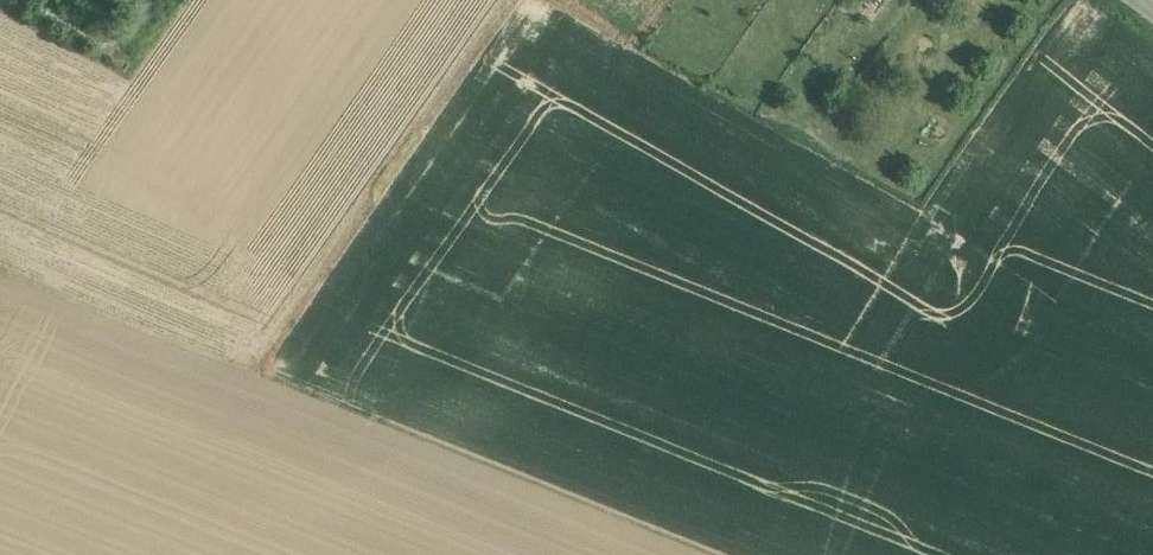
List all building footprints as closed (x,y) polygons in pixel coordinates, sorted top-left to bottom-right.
[(851,3),(837,22),(847,30),(861,11),(851,3)]
